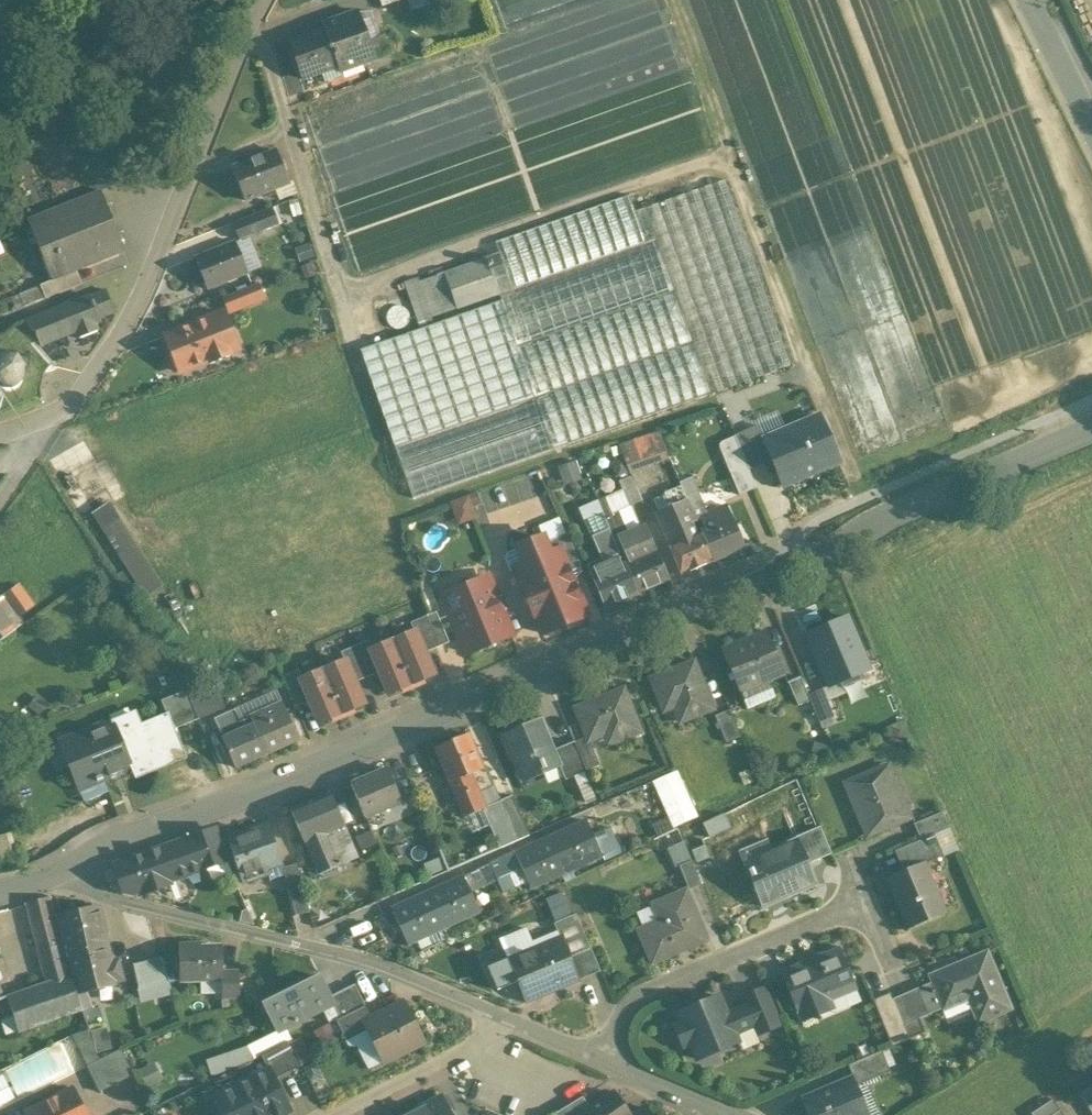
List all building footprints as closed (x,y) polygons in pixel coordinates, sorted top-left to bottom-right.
[(382,8),(404,0),(379,0),(382,8)] [(358,12),(323,24),(326,30),(339,66),(338,66),(340,72),(341,72),(390,54),(384,36),(369,42),(358,12)] [(326,30),(289,43),(302,79),(321,72),(325,83),(342,77),(341,72),(340,72),(338,66),(339,66),(326,30)] [(277,152),(233,169),(245,201),(290,183),(277,152)] [(724,181),(643,210),(708,396),(789,367),(724,181)] [(28,220),(35,239),(59,230),(67,252),(118,232),(102,191),(28,220)] [(628,196),(493,243),(497,256),(510,292),(645,245),(634,213),(628,196)] [(272,209),(235,223),(242,241),(278,226),(272,209)] [(497,256),(486,260),(487,264),(491,263),(493,267),(489,268),(499,296),(501,302),(525,372),(528,380),(553,450),(708,396),(643,210),(634,213),(645,245),(510,292),(497,256)] [(59,230),(35,239),(52,281),(78,271),(126,252),(118,232),(67,252),(59,230)] [(235,242),(195,258),(208,290),(248,275),(248,274),(247,274),(235,243),(235,242)] [(486,260),(431,279),(444,314),(457,310),(457,311),(499,296),(489,268),(493,267),(491,263),(487,264),(486,260)] [(78,271),(52,281),(3,301),(8,313),(83,283),(78,271)] [(431,279),(419,284),(418,279),(404,284),(420,330),(434,325),(432,319),(444,314),(431,279)] [(259,285),(224,299),(229,313),(265,299),(259,285)] [(90,296),(25,322),(36,335),(41,347),(77,333),(79,339),(99,331),(97,325),(101,323),(99,319),(115,313),(107,291),(90,297),(90,296)] [(420,330),(362,351),(386,421),(525,372),(501,302),(434,325),(420,330)] [(224,313),(166,336),(174,356),(171,359),(171,364),(172,368),(175,371),(180,371),(181,373),(209,361),(210,363),(231,354),(223,333),(231,330),(224,313)] [(0,356),(0,390),(5,392),(12,391),(18,388),(22,384),(24,379),(25,373),(24,369),(22,364),(18,360),(14,357),(9,355),(4,355),(0,356)] [(528,380),(389,429),(414,499),(553,450),(528,380)] [(819,418),(765,440),(766,441),(756,445),(764,464),(774,460),(784,484),(806,475),(802,467),(834,454),(819,418)] [(756,445),(750,430),(735,436),(742,454),(749,470),(764,464),(756,445)] [(658,432),(620,445),(631,472),(670,457),(658,432)] [(742,454),(726,461),(740,495),(757,488),(749,470),(742,454)] [(622,479),(630,504),(643,500),(634,475),(622,479)] [(708,515),(693,477),(681,482),(683,487),(688,500),(696,521),(701,519),(701,518),(708,515)] [(683,487),(666,494),(672,507),(688,500),(683,487)] [(474,496),(454,498),(457,521),(477,519),(474,496)] [(672,507),(657,514),(670,546),(697,534),(692,523),(696,521),(688,500),(672,507)] [(109,505),(94,515),(109,536),(124,526),(109,505)] [(708,515),(701,518),(701,519),(706,530),(701,533),(714,562),(745,548),(728,507),(708,515)] [(602,513),(586,520),(593,536),(609,529),(602,513)] [(593,536),(592,537),(602,559),(587,565),(606,608),(638,594),(637,594),(625,565),(624,564),(621,566),(617,556),(620,554),(609,529),(593,536)] [(670,546),(682,575),(714,562),(701,533),(697,534),(670,546)] [(581,568),(567,534),(545,543),(550,554),(559,550),(569,573),(581,568)] [(559,550),(550,554),(545,543),(543,538),(518,549),(507,553),(505,559),(510,571),(515,569),(522,586),(535,616),(542,633),(586,615),(569,573),(559,550)] [(652,539),(625,551),(630,563),(625,565),(637,594),(670,580),(652,539)] [(489,578),(475,584),(473,580),(468,577),(459,581),(457,586),(459,590),(444,596),(468,653),(483,647),(489,649),(494,647),(497,641),(512,635),(489,578)] [(4,595),(19,616),(36,604),(22,583),(4,595)] [(15,630),(0,608),(0,641),(15,630)] [(450,643),(437,612),(425,618),(438,648),(450,643)] [(438,648),(425,618),(412,623),(415,631),(416,631),(426,653),(438,648)] [(847,618),(809,634),(831,687),(869,671),(847,618)] [(415,631),(394,640),(412,683),(421,679),(422,681),(435,676),(426,653),(416,631),(415,631)] [(767,632),(723,651),(741,693),(784,674),(767,632)] [(412,683),(394,640),(372,649),(371,650),(380,672),(390,695),(403,689),(402,687),(412,683)] [(380,672),(371,650),(372,649),(369,641),(355,647),(368,677),(380,672)] [(368,677),(355,647),(342,653),(345,661),(346,660),(356,682),(368,677)] [(356,682),(346,660),(345,661),(324,670),(342,713),(351,709),(352,711),(365,705),(356,682)] [(714,710),(695,662),(652,679),(661,702),(671,697),(681,723),(714,710)] [(342,713),(324,670),(302,679),(301,679),(310,702),(320,724),(333,719),(332,717),(342,713)] [(299,671),(285,676),(298,707),(310,702),(301,679),(302,679),(299,671)] [(801,678),(789,683),(808,727),(820,722),(808,695),(801,678)] [(210,684),(189,694),(199,716),(221,707),(210,684)] [(186,688),(159,700),(167,718),(168,718),(172,728),(199,716),(189,694),(186,688)] [(823,689),(808,695),(820,722),(825,734),(839,728),(823,689)] [(624,690),(577,709),(582,722),(588,737),(589,741),(590,741),(615,731),(619,742),(641,733),(624,690)] [(283,703),(239,723),(234,712),(216,720),(237,767),(269,753),(299,740),(283,703)] [(129,711),(60,741),(70,766),(85,760),(96,783),(138,765),(140,770),(182,752),(172,728),(168,718),(167,718),(137,731),(129,711)] [(730,711),(716,717),(727,743),(741,737),(730,711)] [(543,722),(504,739),(520,778),(542,769),(543,771),(546,769),(545,768),(558,762),(560,761),(555,751),(543,722)] [(569,727),(575,743),(588,737),(582,722),(569,727)] [(469,735),(436,749),(465,816),(485,808),(479,794),(494,788),(485,769),(483,770),(469,735)] [(575,743),(587,771),(600,766),(590,741),(589,741),(588,737),(575,743)] [(560,761),(558,762),(566,781),(572,778),(583,773),(587,771),(575,743),(555,751),(560,761)] [(889,767),(847,785),(868,836),(910,818),(889,767)] [(388,769),(352,785),(366,818),(380,812),(402,802),(388,769)] [(583,773),(572,778),(581,798),(592,793),(583,773)] [(500,802),(494,788),(479,794),(485,808),(500,802)] [(331,794),(291,811),(315,865),(319,875),(342,866),(335,847),(332,842),(349,834),(345,827),(331,794)] [(500,802),(485,808),(502,848),(530,836),(513,796),(500,802)] [(402,802),(380,812),(384,821),(406,811),(402,802)] [(485,808),(465,816),(472,834),(439,848),(449,871),(502,848),(485,808)] [(670,812),(647,823),(655,839),(678,828),(670,812)] [(943,812),(915,824),(922,840),(935,835),(950,829),(943,812)] [(588,822),(516,854),(522,868),(531,888),(603,855),(593,833),(588,822)] [(269,826),(229,840),(243,883),(269,874),(267,869),(283,864),(269,826)] [(821,827),(795,838),(796,841),(797,840),(808,865),(832,854),(821,827)] [(941,850),(910,862),(913,869),(924,864),(959,850),(950,829),(935,835),(941,850)] [(593,833),(603,855),(618,849),(611,834),(603,837),(600,830),(593,833)] [(216,831),(193,839),(204,868),(227,860),(216,831)] [(372,831),(357,837),(363,851),(378,844),(372,831)] [(385,831),(376,835),(379,842),(388,839),(385,831)] [(935,835),(922,840),(903,848),(910,862),(941,850),(935,835)] [(739,850),(745,863),(777,849),(772,836),(739,850)] [(182,843),(115,866),(125,896),(127,896),(204,869),(204,868),(193,839),(182,843)] [(350,840),(335,847),(342,866),(358,859),(350,840)] [(777,849),(745,863),(749,873),(761,901),(764,907),(816,885),(808,865),(797,840),(796,841),(777,849)] [(684,843),(669,849),(672,858),(688,852),(684,843)] [(516,855),(465,878),(471,891),(522,868),(516,855)] [(702,885),(692,862),(680,867),(690,891),(702,885)] [(298,864),(284,868),(296,916),(310,913),(298,864)] [(913,869),(889,879),(910,927),(945,913),(924,864),(913,869)] [(315,865),(309,868),(313,878),(319,875),(315,865)] [(761,901),(749,873),(735,879),(747,907),(761,901)] [(464,878),(393,911),(408,944),(480,911),(471,891),(465,878),(464,878)] [(686,892),(654,905),(655,906),(637,914),(644,930),(640,931),(654,963),(706,941),(686,892)] [(49,897),(27,903),(40,952),(62,947),(49,897)] [(243,906),(233,910),(232,921),(250,926),(243,906)] [(98,907),(59,917),(68,954),(106,944),(98,907)] [(591,949),(576,915),(555,924),(561,938),(562,938),(580,981),(601,972),(591,948),(591,949)] [(561,938),(536,949),(528,930),(500,941),(527,1003),(580,981),(562,938),(561,938)] [(221,945),(199,946),(199,942),(180,943),(181,980),(222,979),(222,966),(221,945)] [(106,944),(68,954),(77,991),(87,989),(115,982),(113,971),(120,969),(117,955),(109,957),(106,944)] [(62,947),(40,952),(48,982),(69,976),(62,947)] [(840,950),(782,974),(802,1023),(820,1015),(816,1005),(856,988),(840,950)] [(988,952),(931,976),(936,989),(944,1009),(969,998),(979,1023),(1012,1009),(988,952)] [(161,957),(132,964),(138,989),(160,984),(169,982),(161,957)] [(239,966),(222,966),(222,979),(222,998),(239,998),(239,966)] [(82,1011),(76,992),(70,975),(69,976),(48,982),(1,997),(0,996),(0,1039),(82,1011)] [(319,977),(264,1004),(278,1032),(333,1005),(330,998),(319,977)] [(169,982),(160,984),(163,997),(173,994),(169,982)] [(354,986),(330,998),(333,1005),(340,1019),(365,1007),(354,986)] [(87,989),(77,991),(76,992),(82,1011),(93,1008),(87,989)] [(765,989),(744,998),(747,1006),(756,1026),(759,1034),(780,1026),(765,989)] [(936,989),(922,995),(930,1014),(944,1009),(936,989)] [(893,999),(891,993),(874,1000),(893,1047),(910,1039),(904,1025),(904,1026),(893,999)] [(893,999),(904,1026),(904,1025),(920,1019),(909,993),(893,999)] [(719,996),(679,1013),(683,1023),(676,1026),(684,1047),(692,1043),(698,1060),(739,1043),(735,1035),(756,1026),(747,1006),(727,1015),(719,996)] [(405,1004),(372,1020),(364,1024),(368,1031),(386,1063),(424,1042),(405,1004)] [(93,1008),(82,1011),(87,1029),(109,1023),(104,1005),(93,1008)] [(340,1019),(336,1021),(346,1042),(368,1031),(364,1024),(372,1020),(365,1006),(340,1019)] [(89,1030),(83,1033),(84,1034),(73,1039),(87,1067),(99,1061),(89,1030)] [(58,1043),(1,1073),(15,1100),(73,1073),(58,1043)] [(290,1043),(261,1057),(268,1071),(270,1071),(274,1080),(302,1066),(290,1043)] [(99,1061),(87,1067),(100,1092),(133,1075),(120,1050),(99,1061)] [(246,1050),(217,1060),(220,1071),(250,1061),(246,1050)] [(852,1064),(858,1080),(878,1072),(880,1077),(891,1072),(883,1051),(852,1064)] [(214,1098),(222,1114),(280,1114),(289,1110),(274,1080),(270,1071),(268,1071),(214,1098)] [(854,1082),(861,1098),(858,1100),(864,1114),(880,1114),(883,1114),(871,1085),(881,1081),(880,1077),(878,1072),(858,1080),(854,1082)] [(804,1098),(811,1114),(864,1114),(858,1100),(861,1098),(854,1082),(853,1078),(804,1098)] [(1079,1095),(1091,1114),(1091,1086),(1079,1095)] [(26,1113),(27,1114),(86,1114),(83,1109),(84,1106),(81,1105),(73,1089),(26,1113)] [(583,1114),(629,1114),(614,1094),(591,1110),(583,1114)] [(442,1097),(407,1114),(452,1114),(442,1097)] [(553,1114),(583,1114),(591,1110),(582,1097),(553,1114)] [(1031,1114),(1053,1114),(1060,1111),(1052,1100),(1030,1114),(1031,1114)]
